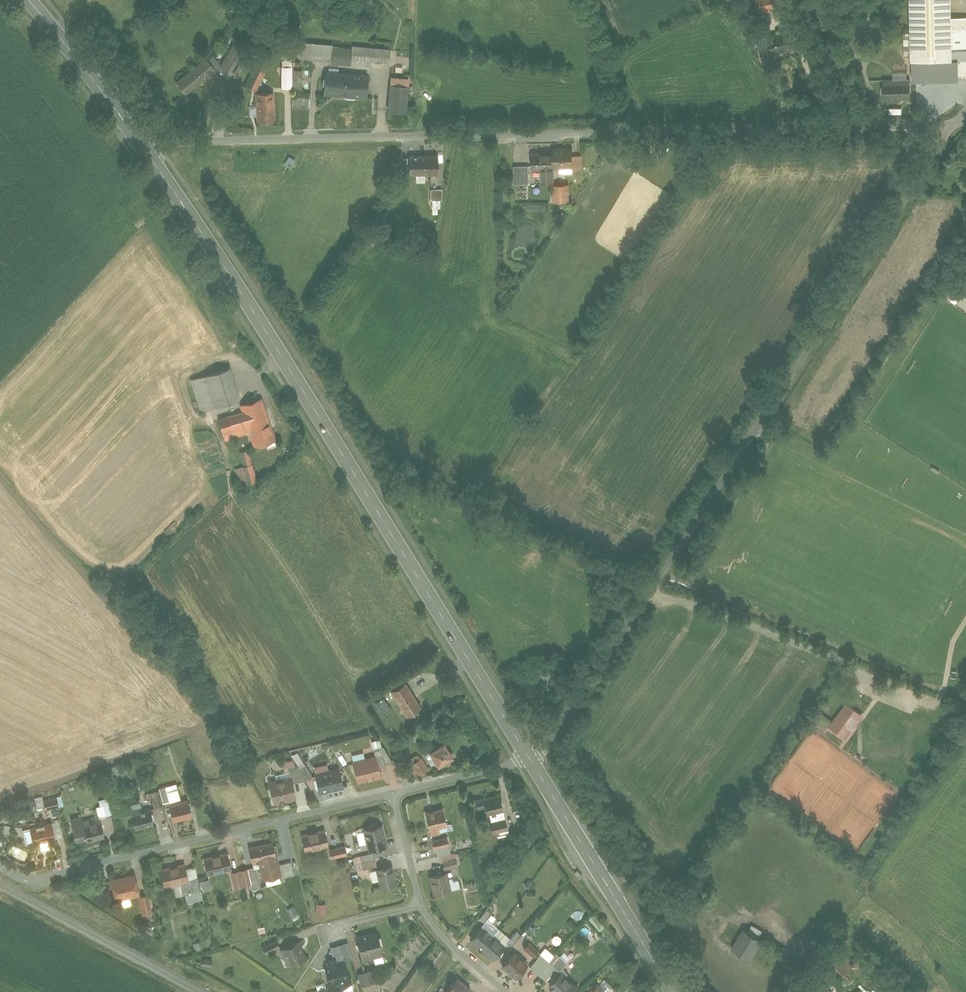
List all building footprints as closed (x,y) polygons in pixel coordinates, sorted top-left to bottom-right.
[(758,14),(784,7),(782,0),(754,0),(758,14)] [(906,78),(961,77),(961,70),(965,70),(965,16),(948,16),(948,0),(905,0),(906,78)] [(753,23),(744,25),(746,33),(755,31),(753,23)] [(241,73),(253,44),(236,37),(224,66),(241,73)] [(791,41),(757,49),(761,64),(782,59),(780,50),(793,47),(791,41)] [(332,44),(299,42),(298,57),(331,60),(332,44)] [(332,44),(331,60),(349,61),(349,58),(350,46),(332,44)] [(350,46),(349,58),(388,61),(389,49),(350,46)] [(262,49),(244,84),(255,90),(265,70),(264,69),(272,54),(262,49)] [(201,58),(173,80),(184,94),(205,77),(202,72),(208,67),(201,58)] [(291,66),(279,66),(279,87),(290,87),(291,70),(291,66)] [(300,70),(291,70),(290,87),(300,87),(300,70)] [(367,75),(324,71),(322,94),(365,97),(367,75)] [(406,78),(388,77),(388,85),(405,87),(406,78)] [(909,79),(881,80),(882,96),(910,96),(909,79)] [(405,87),(388,85),(385,110),(403,112),(405,87)] [(273,93),(253,93),(254,122),(274,121),(273,93)] [(306,108),(306,96),(294,97),(294,108),(306,108)] [(629,145),(628,156),(641,157),(642,146),(629,145)] [(571,146),(549,147),(549,151),(550,167),(553,167),(571,166),(571,154),(571,146)] [(550,167),(549,151),(529,152),(530,167),(539,167),(550,167)] [(437,154),(411,154),(411,174),(437,173),(437,154)] [(580,154),(571,154),(571,166),(571,168),(580,168),(580,154)] [(292,167),(297,159),(291,156),(286,163),(292,167)] [(527,166),(512,166),(513,184),(528,184),(527,166)] [(550,167),(539,167),(539,182),(553,181),(553,167),(550,167)] [(566,184),(551,184),(551,201),(567,200),(566,184)] [(440,188),(429,189),(430,199),(440,199),(440,188)] [(957,290),(965,295),(965,274),(957,290)] [(179,317),(168,327),(177,336),(188,327),(179,317)] [(227,367),(192,379),(203,411),(238,399),(227,367)] [(272,438),(259,398),(238,405),(240,410),(247,431),(251,445),(272,438)] [(224,438),(247,431),(240,410),(217,417),(224,438)] [(239,451),(243,465),(251,462),(247,448),(239,451)] [(243,465),(235,467),(240,485),(256,480),(251,462),(243,465)] [(392,693),(408,719),(423,710),(407,683),(392,693)] [(385,698),(377,703),(386,716),(394,710),(385,698)] [(861,713),(845,701),(827,726),(844,738),(861,713)] [(374,748),(384,746),(382,739),(373,741),(374,748)] [(429,754),(439,770),(455,761),(445,744),(429,754)] [(377,756),(379,767),(394,763),(386,748),(375,750),(377,756)] [(300,752),(295,755),(301,766),(306,764),(300,752)] [(353,761),(358,784),(382,779),(379,767),(377,756),(353,761)] [(411,765),(418,777),(430,770),(422,758),(411,765)] [(316,773),(321,795),(345,790),(340,768),(316,773)] [(268,783),(273,806),(297,801),(292,778),(268,783)] [(125,801),(134,799),(132,791),(123,793),(125,801)] [(152,798),(154,810),(163,807),(161,796),(152,798)] [(487,817),(504,813),(499,796),(482,801),(487,817)] [(44,805),(46,811),(59,808),(58,802),(44,805)] [(176,823),(192,819),(188,802),(170,806),(174,823),(176,823)] [(99,817),(99,818),(112,815),(110,805),(97,808),(99,817)] [(131,813),(135,831),(153,827),(149,808),(131,813)] [(446,828),(442,810),(426,813),(431,837),(441,835),(439,830),(446,828)] [(87,842),(87,843),(105,839),(99,818),(99,817),(83,820),(82,816),(70,819),(76,844),(87,842)] [(490,825),(493,836),(509,832),(506,822),(490,825)] [(30,828),(34,846),(55,841),(51,824),(30,828)] [(368,852),(388,848),(382,826),(363,830),(368,852)] [(300,836),(305,854),(330,849),(325,830),(300,836)] [(433,841),(437,857),(442,856),(451,854),(447,838),(433,841)] [(274,842),(249,848),(254,869),(254,870),(260,869),(264,882),(283,877),(280,866),(274,842)] [(330,851),(332,860),(347,856),(345,847),(330,851)] [(177,855),(179,864),(191,861),(189,852),(177,855)] [(204,858),(208,878),(232,872),(227,852),(204,858)] [(451,854),(442,856),(446,870),(458,867),(454,853),(451,854)] [(376,867),(373,854),(352,858),(355,872),(376,867)] [(292,863),(280,866),(283,877),(283,879),(295,876),(292,863)] [(160,869),(165,890),(189,884),(185,864),(160,869)] [(397,886),(392,867),(376,871),(381,890),(397,886)] [(254,870),(254,869),(248,870),(252,886),(253,891),(259,890),(254,870)] [(248,870),(231,874),(235,890),(252,886),(248,870)] [(452,892),(447,874),(429,878),(433,897),(452,892)] [(110,881),(115,902),(140,897),(136,876),(110,881)] [(525,887),(530,891),(534,885),(529,881),(525,887)] [(152,913),(148,897),(138,899),(142,916),(152,913)] [(491,904),(482,918),(487,921),(495,907),(491,904)] [(316,915),(326,915),(326,905),(316,905),(316,915)] [(294,921),(301,916),(295,907),(288,911),(294,921)] [(748,921),(745,927),(751,930),(754,924),(748,921)] [(470,941),(493,961),(505,947),(481,927),(470,941)] [(756,935),(742,928),(731,949),(746,956),(756,935)] [(357,936),(363,959),(385,954),(379,931),(357,936)] [(265,954),(280,948),(277,940),(262,946),(265,954)] [(330,948),(335,964),(344,961),(353,958),(348,942),(330,948)] [(288,967),(306,959),(299,943),(281,950),(288,967)] [(524,950),(536,960),(542,953),(530,943),(524,950)] [(853,963),(832,946),(820,960),(841,978),(853,963)] [(549,982),(573,958),(567,952),(561,957),(551,947),(532,965),(549,982)] [(502,965),(517,978),(530,963),(515,950),(502,965)] [(352,986),(344,961),(335,964),(323,968),(331,991),(333,991),(352,986)] [(362,988),(377,983),(373,971),(358,975),(362,988)] [(580,989),(565,973),(549,987),(554,991),(577,991),(580,989)] [(458,979),(448,991),(469,991),(472,989),(458,979)]
